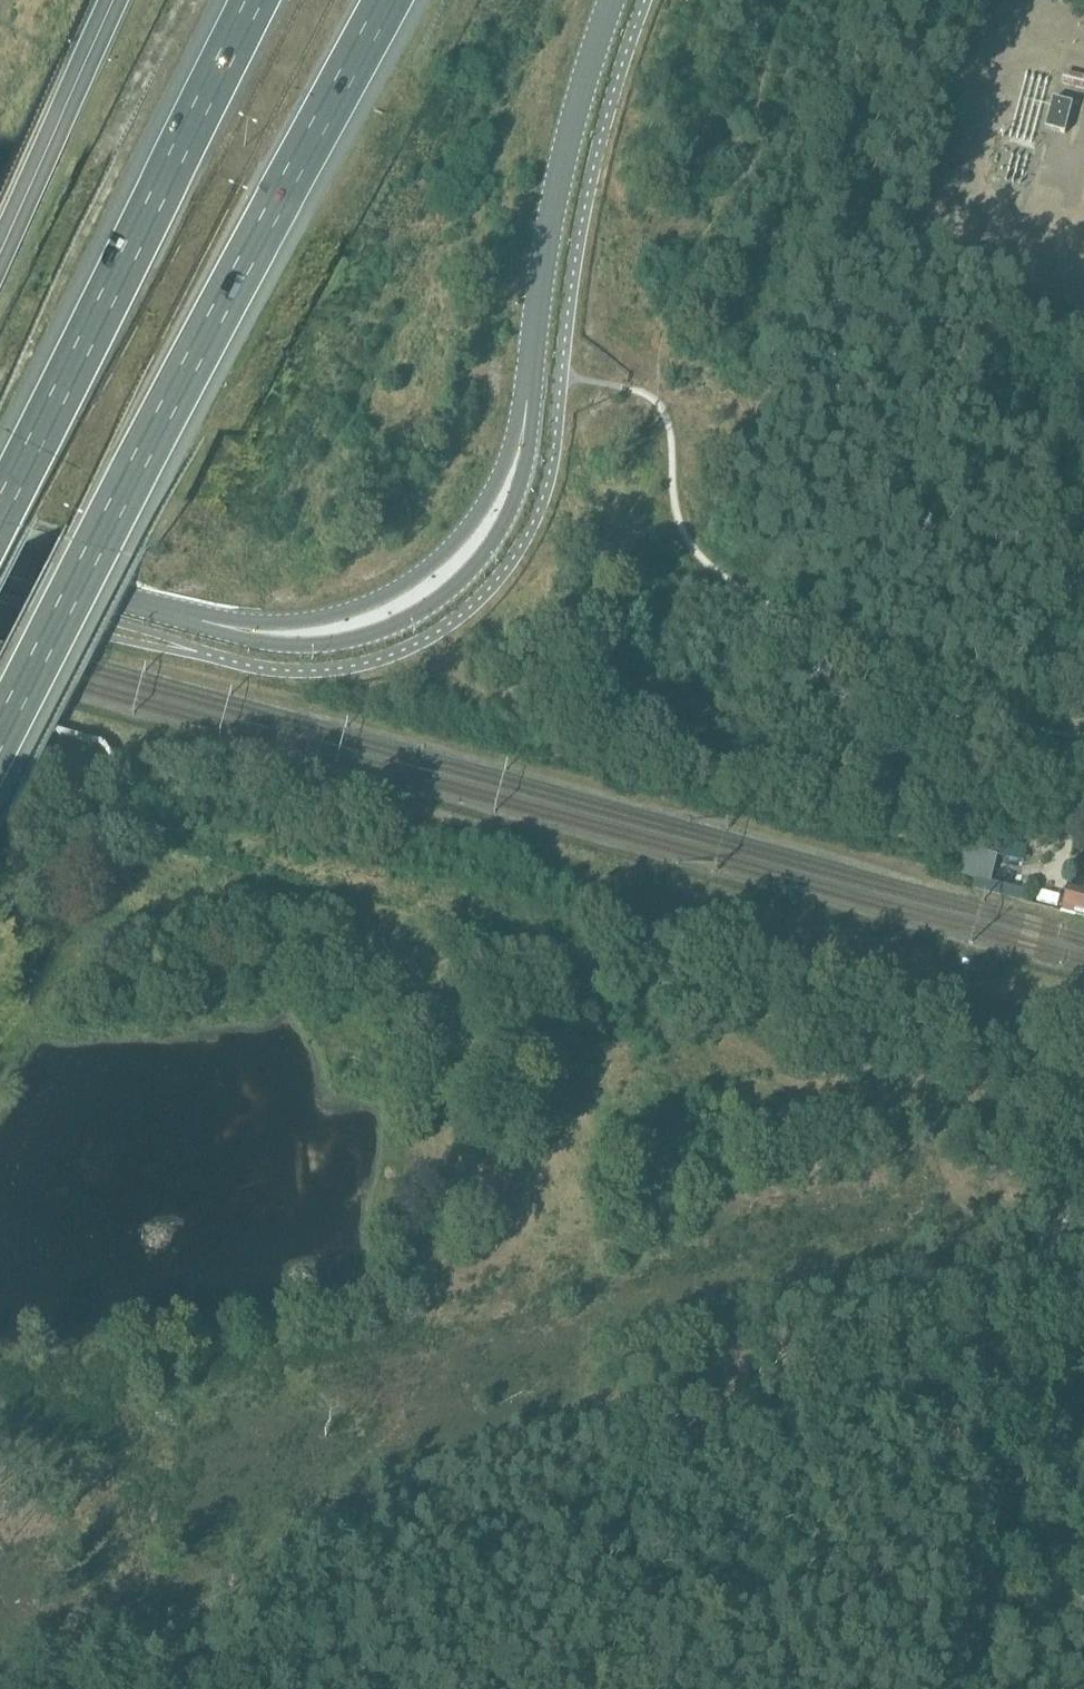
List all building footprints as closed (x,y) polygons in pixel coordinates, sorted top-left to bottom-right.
[(1083,89),(1083,75),(1066,71),(1062,84),(1083,89)] [(1074,103),(1053,98),(1045,129),(1066,134),(1074,103)] [(1000,896),(1005,897),(1018,900),(1023,901),(1025,891),(990,882),(974,878),(974,879),(972,889),(973,890),(999,897),(999,896),(1000,896)] [(1059,913),(1083,920),(1083,894),(1066,889),(1059,913)] [(1054,908),(1056,900),(1042,896),(1040,905),(1054,908)]
